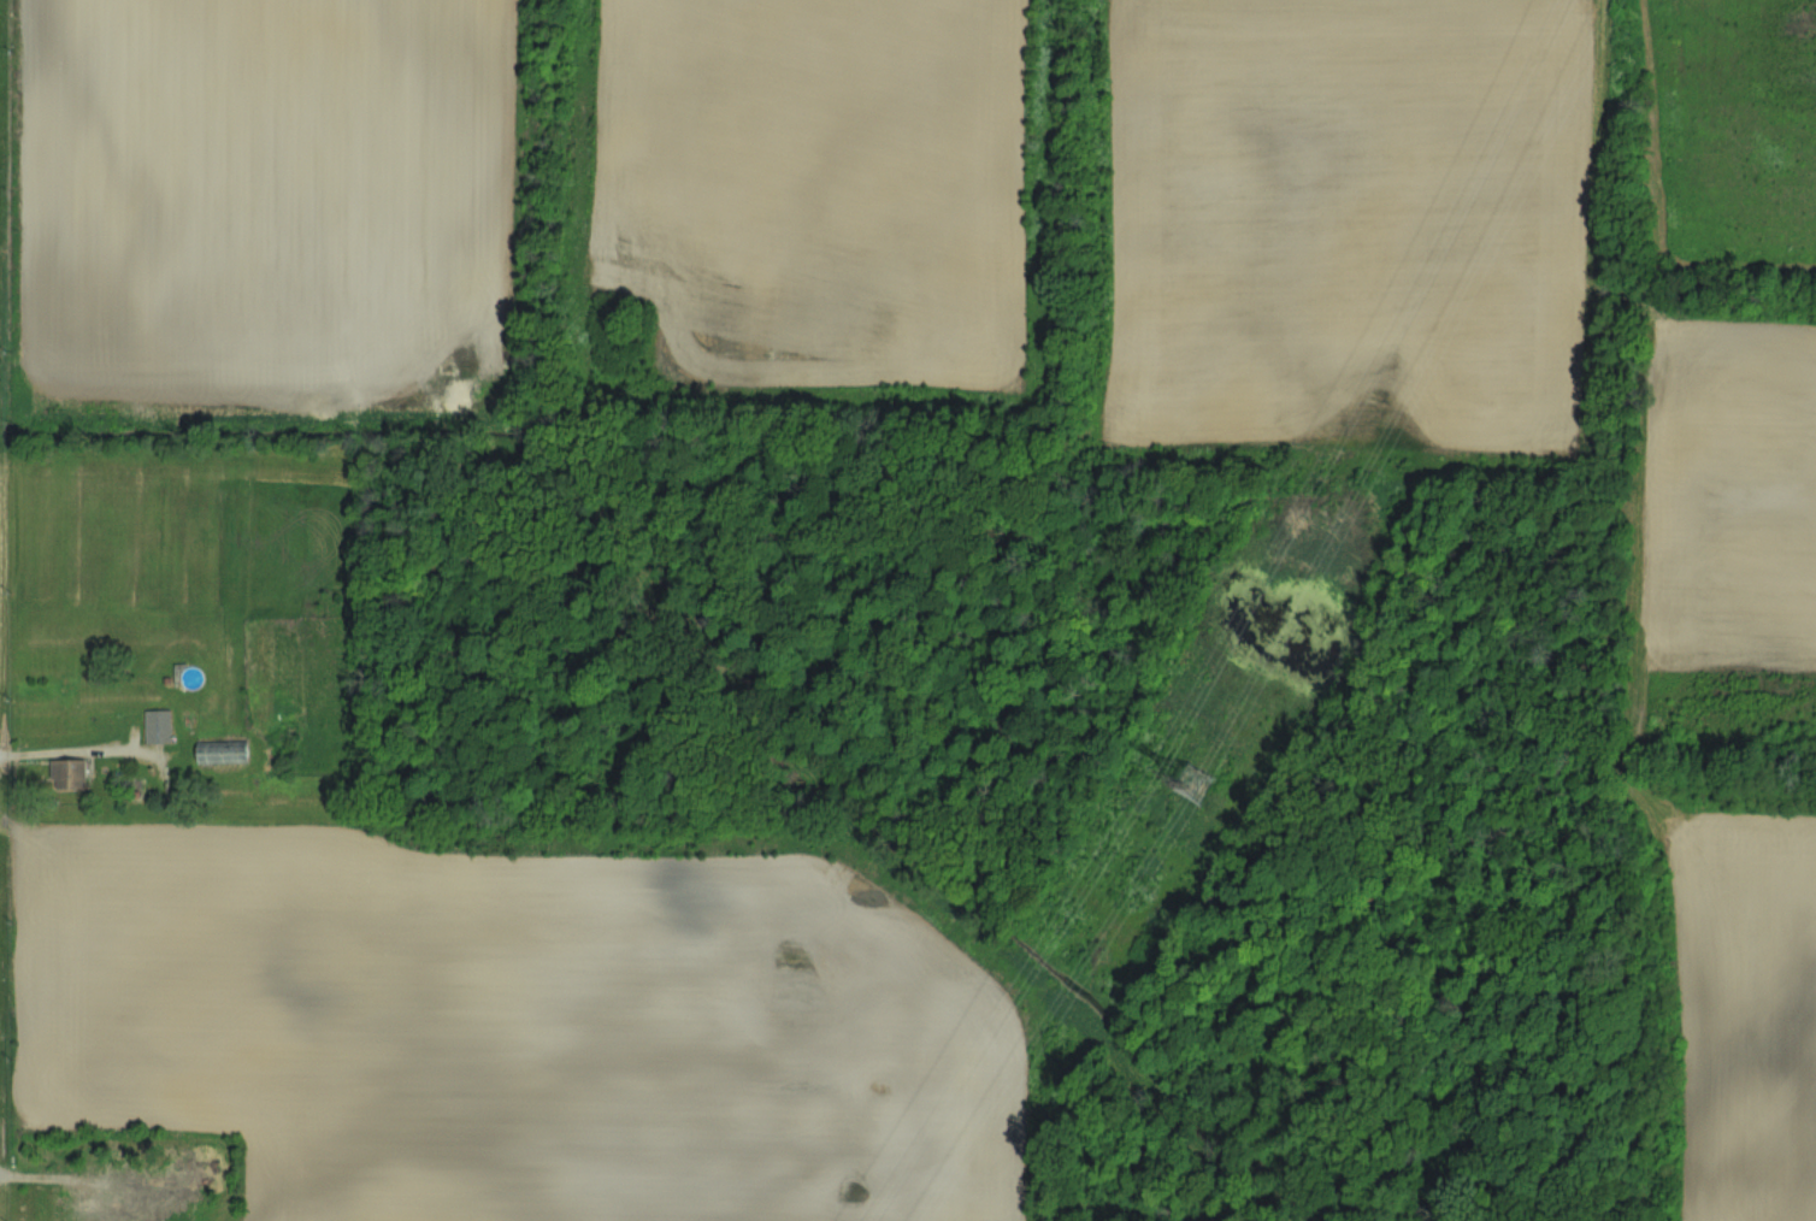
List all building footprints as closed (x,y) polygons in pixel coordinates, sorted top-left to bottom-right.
[(85,758),(52,758),(52,788),(86,787),(85,758)]
